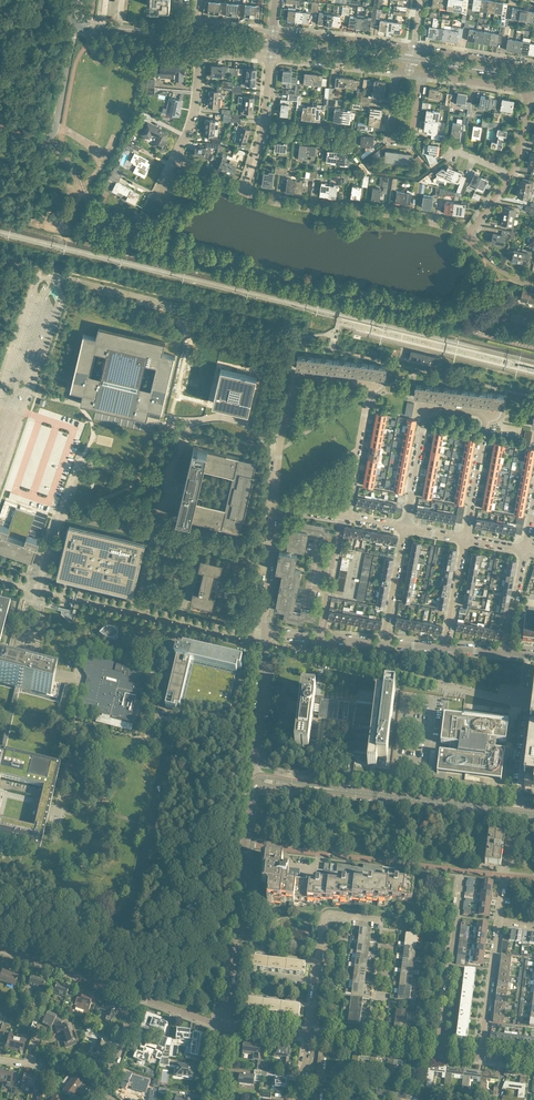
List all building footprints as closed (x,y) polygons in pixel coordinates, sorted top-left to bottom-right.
[(456,0),(449,0),(448,7),(455,8),(456,0)] [(455,9),(462,10),(462,12),(467,13),(468,3),(463,2),(463,0),(456,0),(455,8),(455,9)] [(472,9),(480,10),(480,9),(482,0),(473,0),(473,4),(468,3),(467,13),(470,13),(471,13),(472,9)] [(489,0),(482,0),(480,9),(488,10),(489,0)] [(490,0),(489,0),(488,10),(495,11),(497,1),(490,0)] [(203,13),(214,14),(215,1),(205,1),(203,13)] [(215,1),(214,14),(223,14),(224,2),(215,1)] [(506,25),(507,19),(505,19),(508,3),(497,1),(495,11),(502,12),(501,18),(500,24),(506,25)] [(233,3),(224,2),(223,14),(232,15),(233,3)] [(233,3),(232,15),(241,16),(242,4),(233,3)] [(251,4),(242,4),(241,16),(250,17),(251,4)] [(251,4),(250,17),(259,18),(260,5),(251,4)] [(333,14),(332,25),(340,26),(340,21),(345,21),(345,15),(346,5),(343,4),(342,15),(337,15),(337,9),(334,9),(333,14)] [(284,9),(283,14),(288,15),(287,20),(295,21),(296,11),(296,8),(289,7),(288,9),(284,8),(284,9)] [(519,19),(521,8),(513,7),(513,8),(509,8),(507,19),(508,19),(511,20),(511,19),(514,19),(514,18),(519,19)] [(364,18),(363,28),(370,29),(371,25),(375,26),(375,25),(377,9),(372,8),(371,19),(364,18)] [(527,20),(528,10),(521,8),(519,19),(520,19),(527,20)] [(377,9),(375,25),(380,25),(379,30),(386,31),(387,21),(380,20),(380,19),(380,13),(387,13),(388,10),(377,9)] [(296,11),(295,21),(302,22),(303,12),(296,11)] [(303,12),(302,22),(309,23),(310,12),(303,12)] [(319,13),(318,23),(325,24),(326,14),(319,13)] [(326,14),(325,24),(332,25),(333,14),(326,14)] [(357,17),(356,27),(363,28),(364,18),(364,15),(357,14),(357,17)] [(349,22),(348,27),(356,27),(357,17),(349,16),(349,22)] [(438,18),(437,17),(434,17),(432,27),(430,27),(430,26),(429,26),(429,30),(429,31),(428,37),(428,36),(431,37),(431,38),(435,39),(435,37),(437,28),(438,18)] [(387,21),(386,31),(394,32),(395,22),(387,21)] [(395,22),(394,32),(401,33),(402,22),(395,22)] [(452,26),(452,30),(450,39),(457,41),(458,41),(458,39),(462,39),(464,28),(452,26)] [(491,32),(490,42),(497,44),(497,42),(501,43),(503,33),(504,33),(506,27),(500,26),(499,34),(491,32)] [(435,37),(443,38),(444,29),(437,28),(435,37)] [(450,39),(452,30),(444,29),(443,38),(450,39)] [(475,40),(477,30),(469,29),(468,39),(475,40)] [(475,40),(482,41),(484,31),(477,30),(475,40)] [(484,31),(482,41),(483,41),(490,42),(491,32),(484,31)] [(506,48),(513,50),(514,50),(515,40),(508,38),(507,42),(507,43),(506,48)] [(514,50),(521,51),(523,41),(515,40),(514,50)] [(523,41),(521,51),(528,52),(530,42),(523,41)] [(171,64),(161,63),(161,73),(159,74),(158,74),(156,75),(156,77),(157,78),(159,79),(161,77),(175,78),(174,79),(174,80),(183,80),(183,73),(184,74),(185,66),(170,65),(171,64)] [(212,65),(211,75),(222,76),(222,74),(234,75),(234,67),(228,67),(212,65)] [(257,69),(243,68),(242,76),(256,77),(257,69)] [(291,78),(292,71),(283,71),(282,82),(286,82),(286,87),(290,88),(291,83),(296,83),(297,77),(296,77),(292,78),(291,78)] [(303,74),(302,84),(304,84),(304,83),(313,84),(314,74),(305,73),(305,74),(303,74)] [(314,74),(313,84),(322,85),(326,85),(326,86),(327,78),(326,78),(326,79),(322,78),(323,75),(314,74)] [(256,77),(242,76),(242,84),(255,85),(256,77)] [(335,86),(346,87),(347,77),(341,76),(340,77),(336,77),(335,86)] [(347,77),(346,87),(357,89),(358,79),(354,79),(354,78),(347,77)] [(148,79),(147,88),(155,88),(156,80),(148,79)] [(375,80),(374,89),(385,90),(386,82),(375,80)] [(430,88),(428,96),(440,98),(441,92),(439,91),(439,89),(430,88)] [(373,96),(383,98),(385,90),(374,89),(373,92),(371,92),(371,96),(369,95),(369,97),(362,96),(363,89),(362,89),(361,101),(370,102),(371,97),(373,98),(373,96)] [(210,90),(209,98),(221,99),(221,91),(219,91),(210,90)] [(466,103),(467,93),(458,92),(457,102),(466,103)] [(280,110),(280,111),(281,111),(280,115),(288,116),(289,104),(291,105),(291,100),(297,101),(298,95),(295,95),(288,94),(287,100),(281,99),(280,105),(281,105),(281,110),(280,110)] [(298,101),(296,110),(303,110),(302,118),(311,119),(312,104),(308,103),(308,105),(301,104),(302,96),(299,95),(298,95),(297,101),(298,101)] [(243,96),(242,104),(253,105),(254,97),(246,96),(245,97),(243,96)] [(479,98),(479,102),(479,103),(480,103),(479,106),(495,108),(497,99),(492,98),(492,97),(490,97),(489,97),(485,97),(485,96),(481,96),(480,99),(479,98)] [(173,115),(178,117),(179,113),(180,112),(178,112),(179,106),(180,107),(182,101),(170,98),(168,108),(163,107),(161,112),(167,113),(167,114),(173,115)] [(220,107),(221,99),(209,98),(209,106),(217,106),(220,107)] [(325,109),(327,109),(327,108),(328,105),(328,99),(325,98),(324,104),(317,103),(317,104),(312,104),(311,119),(320,120),(320,113),(321,113),(321,111),(321,110),(325,111),(325,109)] [(336,99),(332,99),(328,99),(328,105),(327,108),(327,109),(328,109),(328,106),(335,106),(336,99)] [(511,114),(513,106),(514,104),(513,104),(513,101),(503,99),(501,108),(507,109),(506,113),(511,114)] [(253,113),(253,105),(242,104),(241,111),(244,111),(244,112),(253,113)] [(368,115),(368,116),(381,118),(382,109),(370,107),(369,112),(370,112),(369,115),(368,115)] [(335,110),(334,121),(342,122),(343,110),(334,109),(334,110),(335,110)] [(342,122),(350,123),(351,119),(352,120),(353,117),(354,117),(355,113),(351,112),(351,111),(343,110),(342,122)] [(424,119),(424,120),(438,122),(439,116),(440,112),(427,110),(425,119),(424,119)] [(143,111),(139,117),(146,121),(150,114),(143,111)] [(375,132),(375,130),(376,130),(377,129),(378,128),(378,126),(380,127),(380,126),(381,118),(368,116),(367,123),(358,122),(357,129),(375,132)] [(206,119),(205,127),(218,128),(219,121),(216,120),(215,120),(206,119)] [(453,122),(451,136),(454,136),(456,136),(460,137),(462,124),(463,119),(458,119),(457,123),(453,122)] [(425,120),(424,130),(427,130),(427,134),(435,135),(436,131),(437,131),(438,126),(438,122),(424,120),(425,120)] [(242,127),(243,125),(238,123),(235,133),(237,133),(248,137),(250,129),(242,127)] [(164,140),(168,133),(161,130),(149,125),(144,135),(149,138),(151,134),(159,138),(155,145),(163,149),(166,145),(163,143),(164,141),(165,141),(164,140)] [(473,125),(472,137),(476,138),(478,138),(480,138),(482,126),(481,126),(473,125)] [(218,128),(205,127),(205,135),(214,135),(217,136),(218,128)] [(492,147),(496,148),(502,149),(502,146),(503,145),(502,145),(504,138),(504,136),(506,136),(507,130),(498,128),(497,134),(499,134),(497,142),(492,141),(491,147),(492,147)] [(248,137),(237,133),(235,140),(237,141),(246,144),(248,137)] [(369,149),(360,155),(363,158),(375,149),(373,146),(373,144),(374,144),(375,139),(373,139),(374,137),(362,135),(361,145),(369,146),(369,149)] [(128,140),(125,145),(128,146),(133,149),(136,145),(128,140)] [(275,142),(274,151),(279,151),(279,155),(287,156),(288,150),(286,150),(287,143),(284,142),(282,142),(282,143),(275,142)] [(307,158),(308,145),(300,144),(298,157),(307,158)] [(429,164),(431,167),(438,162),(436,159),(436,155),(437,155),(439,145),(428,144),(427,150),(425,149),(424,154),(429,154),(431,162),(429,164)] [(199,145),(199,147),(196,147),(195,155),(198,156),(198,157),(204,157),(208,159),(211,153),(210,152),(211,149),(205,148),(203,148),(204,145),(199,145)] [(315,171),(318,171),(320,171),(322,158),(315,157),(316,146),(308,145),(307,158),(315,159),(314,171),(315,171)] [(385,160),(397,162),(398,153),(386,151),(386,154),(382,153),(379,150),(372,155),(376,159),(379,157),(385,158),(385,160)] [(322,158),(320,171),(326,172),(327,165),(331,165),(331,163),(336,163),(337,152),(332,151),(328,151),(327,158),(322,158)] [(337,152),(336,163),(349,165),(350,157),(345,157),(346,153),(343,152),(342,152),(337,152)] [(133,171),(145,177),(144,177),(149,166),(148,166),(149,164),(147,162),(148,160),(149,161),(149,160),(135,153),(131,161),(136,164),(133,171)] [(222,159),(218,168),(225,171),(231,159),(232,157),(223,153),(222,156),(223,156),(222,159)] [(411,154),(398,153),(397,162),(410,163),(410,161),(416,162),(417,161),(420,165),(423,162),(418,155),(415,158),(411,157),(411,154)] [(238,162),(231,159),(225,171),(233,174),(238,162)] [(369,174),(371,175),(362,162),(359,165),(366,173),(365,173),(365,174),(369,174)] [(450,182),(451,180),(455,169),(448,167),(447,169),(446,169),(442,168),(436,173),(437,174),(444,177),(448,179),(447,181),(450,182)] [(456,192),(460,194),(465,181),(466,177),(461,175),(462,175),(461,175),(462,172),(455,169),(451,180),(459,183),(456,192)] [(112,170),(107,180),(111,182),(112,180),(116,182),(117,182),(118,182),(122,175),(118,173),(115,172),(112,170)] [(268,186),(272,186),(274,172),(269,172),(269,174),(264,173),(263,184),(268,185),(268,186)] [(477,186),(482,176),(474,173),(473,175),(472,176),(473,176),(470,183),(469,186),(476,189),(477,186)] [(419,181),(424,183),(427,184),(431,180),(427,175),(419,181)] [(380,176),(380,181),(381,181),(384,182),(384,186),(383,191),(383,193),(387,193),(387,194),(389,177),(380,176)] [(489,179),(482,176),(477,186),(484,189),(487,183),(488,183),(488,182),(488,181),(489,179)] [(286,191),(294,192),(296,179),(287,177),(287,181),(286,180),(285,186),(286,186),(286,191)] [(521,180),(519,188),(532,190),(533,180),(523,178),(522,181),(521,180)] [(304,180),(296,179),(294,192),(302,193),(304,180)] [(465,181),(460,194),(462,194),(464,195),(468,182),(465,181)] [(116,182),(112,191),(117,194),(118,191),(128,196),(126,200),(135,205),(140,195),(133,191),(134,190),(118,182),(117,182),(116,182)] [(321,183),(320,195),(328,196),(330,184),(321,183)] [(338,185),(330,184),(328,196),(336,198),(338,186),(338,187),(338,185)] [(352,185),(351,197),(360,199),(360,198),(361,193),(362,186),(352,185)] [(372,188),(371,193),(372,194),(371,199),(380,200),(380,195),(382,195),(382,191),(381,191),(381,189),(373,188),(373,189),(372,188)] [(440,188),(439,195),(445,196),(446,195),(455,196),(455,195),(455,192),(440,188)] [(531,198),(532,190),(519,188),(518,196),(531,198)] [(396,198),(395,202),(403,203),(404,192),(405,189),(402,189),(402,191),(397,191),(396,198),(395,198),(396,198)] [(404,192),(403,203),(410,204),(411,200),(411,201),(411,200),(412,194),(414,194),(414,191),(407,190),(407,192),(404,192)] [(432,208),(433,198),(429,198),(430,195),(424,194),(424,197),(423,197),(422,203),(422,204),(422,206),(422,207),(422,208),(431,209),(432,208)] [(444,212),(453,213),(454,203),(446,201),(444,212)] [(462,204),(454,203),(453,213),(464,215),(465,207),(468,208),(469,202),(462,201),(462,204)] [(517,207),(509,206),(509,208),(504,207),(503,214),(515,217),(517,207)] [(503,223),(503,226),(514,228),(515,217),(503,214),(501,223),(503,223)] [(491,242),(503,244),(505,233),(511,234),(511,231),(502,229),(501,235),(493,233),(491,242)] [(511,250),(510,255),(513,256),(512,260),(513,260),(513,261),(515,262),(515,261),(520,262),(522,251),(522,248),(518,247),(517,251),(511,250)] [(530,250),(522,248),(522,251),(520,262),(528,263),(530,252),(529,252),(530,250)] [(525,291),(523,297),(522,298),(523,298),(522,300),(533,303),(533,305),(533,293),(525,291)] [(72,385),(72,387),(71,387),(72,388),(71,389),(70,389),(70,390),(83,393),(82,399),(81,403),(147,419),(148,415),(150,408),(162,411),(161,411),(162,409),(163,409),(162,409),(162,407),(163,407),(163,406),(163,405),(164,405),(164,404),(163,404),(163,402),(164,403),(164,402),(164,400),(165,400),(164,400),(165,398),(166,398),(165,397),(165,396),(166,396),(166,395),(165,395),(166,393),(166,394),(167,393),(166,393),(166,391),(167,391),(166,391),(167,389),(168,389),(167,389),(167,387),(168,387),(167,386),(168,385),(169,385),(169,384),(168,384),(168,382),(169,383),(169,382),(168,382),(169,380),(170,380),(169,380),(169,378),(170,378),(169,378),(170,376),(171,376),(170,375),(170,374),(171,374),(171,373),(170,373),(171,371),(172,372),(172,371),(171,371),(171,369),(172,369),(171,369),(172,367),(173,367),(172,367),(172,365),(173,365),(172,364),(173,363),(174,363),(174,362),(173,362),(173,360),(174,361),(174,360),(174,358),(175,358),(174,358),(174,356),(175,356),(163,353),(165,342),(99,326),(96,337),(84,334),(83,334),(84,334),(84,336),(83,336),(84,337),(83,338),(82,339),(83,339),(83,341),(82,340),(82,341),(83,341),(82,343),(81,343),(82,343),(82,345),(81,345),(82,346),(81,347),(80,347),(80,348),(81,348),(81,350),(80,349),(80,350),(81,350),(80,352),(79,352),(80,352),(80,354),(79,354),(80,354),(79,356),(78,356),(79,357),(79,358),(78,358),(78,359),(79,359),(78,361),(77,360),(77,361),(78,361),(78,363),(77,363),(78,363),(77,365),(76,365),(77,365),(77,367),(76,367),(76,368),(76,369),(75,369),(75,370),(76,370),(76,372),(75,371),(75,372),(75,374),(74,374),(75,374),(74,376),(73,376),(74,377),(74,378),(73,378),(73,379),(74,379),(73,380),(72,381),(73,381),(73,383),(72,382),(72,383),(73,383),(72,385),(71,385),(72,385)] [(409,358),(409,359),(437,365),(438,360),(439,357),(438,357),(416,351),(411,350),(410,354),(409,358)] [(315,358),(297,356),(296,367),(296,366),(314,368),(315,358)] [(314,368),(318,369),(332,370),(333,360),(315,358),(314,368)] [(332,370),(336,371),(349,372),(351,362),(333,360),(332,370)] [(349,372),(354,373),(367,375),(369,364),(351,362),(349,372)] [(367,375),(371,375),(385,377),(385,378),(387,366),(369,364),(367,375)] [(215,393),(213,402),(228,406),(233,407),(238,408),(249,411),(252,396),(257,375),(221,367),(215,393)] [(414,395),(418,396),(432,397),(433,387),(415,385),(414,396),(414,395)] [(432,397),(450,399),(451,389),(433,387),(432,397)] [(450,399),(454,400),(468,401),(469,391),(451,389),(450,399)] [(468,401),(486,403),(487,393),(469,391),(468,401)] [(486,403),(499,405),(503,406),(503,407),(505,395),(487,393),(486,403)] [(386,421),(387,414),(377,412),(376,413),(375,417),(377,417),(377,419),(386,421)] [(404,418),(403,424),(406,425),(416,426),(417,422),(416,422),(416,420),(404,418)] [(374,421),(373,425),(385,427),(386,421),(377,419),(375,419),(377,420),(376,422),(374,421)] [(375,430),(374,432),(383,434),(385,427),(373,425),(372,430),(375,430)] [(406,425),(405,431),(414,433),(414,431),(415,431),(416,426),(406,425)] [(443,438),(444,432),(435,430),(435,431),(434,430),(433,435),(434,435),(434,437),(443,438)] [(413,435),(414,433),(405,431),(404,438),(413,440),(414,436),(413,435)] [(372,434),(371,439),(382,441),(383,434),(374,432),(373,432),(374,433),(374,435),(372,434)] [(476,438),(467,436),(466,443),(474,444),(475,442),(476,443),(476,442),(476,438)] [(432,439),(432,443),(441,445),(443,438),(434,437),(433,439),(432,439)] [(404,438),(402,444),(411,446),(412,444),(413,444),(413,440),(404,438)] [(371,445),(381,447),(382,441),(371,439),(370,443),(372,443),(372,445),(371,445)] [(502,450),(504,443),(494,441),(494,442),(493,446),(494,446),(493,448),(502,450)] [(432,448),(431,450),(440,452),(441,445),(432,443),(431,448),(432,448)] [(474,447),(474,444),(466,443),(464,449),(474,451),(475,447),(474,447)] [(411,446),(402,444),(401,451),(411,453),(412,449),(411,448),(411,446)] [(369,447),(368,452),(380,454),(381,447),(371,445),(371,446),(372,446),(371,448),(369,447)] [(180,498),(180,499),(181,499),(177,517),(222,528),(223,527),(227,528),(227,529),(240,532),(243,518),(244,519),(254,475),(253,475),(256,461),(243,458),(243,459),(239,458),(239,457),(194,446),(182,495),(181,495),(181,496),(180,496),(180,497),(180,498)] [(526,447),(525,454),(533,456),(533,449),(526,447)] [(492,450),(491,454),(501,456),(502,450),(493,448),(493,450),(492,450)] [(464,449),(463,456),(472,458),(472,455),(473,456),(474,451),(464,449)] [(440,452),(431,450),(431,452),(430,452),(429,456),(439,458),(440,452)] [(401,451),(400,458),(409,459),(409,457),(410,457),(411,453),(401,451)] [(368,452),(368,456),(370,456),(369,459),(368,458),(368,459),(369,459),(378,461),(380,454),(368,452)] [(491,459),(491,461),(500,463),(501,456),(491,454),(490,459),(491,459)] [(524,461),(533,462),(533,460),(533,456),(525,454),(524,461)] [(460,455),(459,462),(462,463),(472,464),(472,460),(471,460),(472,458),(463,456),(460,455)] [(429,461),(429,463),(438,465),(439,458),(429,456),(428,461),(429,461)] [(408,462),(409,459),(400,458),(399,464),(409,466),(409,462),(408,462)] [(367,461),(366,465),(377,467),(378,461),(369,459),(369,461),(367,461)] [(490,463),(489,468),(499,469),(500,463),(491,461),(491,464),(490,463)] [(532,465),(533,462),(524,461),(523,467),(532,469),(533,465),(532,465)] [(438,465),(429,463),(428,465),(427,465),(427,470),(439,472),(441,465),(438,465)] [(462,463),(461,469),(469,471),(470,469),(471,469),(472,464),(462,463)] [(399,464),(398,471),(406,473),(407,470),(408,470),(409,466),(399,464)] [(367,472),(376,474),(377,467),(366,465),(365,469),(367,470),(367,472),(366,471),(366,472),(367,472)] [(523,467),(522,474),(530,475),(531,473),(532,473),(532,469),(523,467)] [(489,472),(488,474),(497,476),(499,469),(489,468),(488,472),(489,472)] [(469,473),(469,471),(461,469),(459,476),(469,478),(470,473),(469,473)] [(426,476),(435,478),(438,479),(439,472),(427,470),(426,474),(427,474),(426,476)] [(406,475),(406,473),(398,471),(396,478),(406,479),(407,475),(406,475)] [(364,474),(363,478),(375,480),(376,474),(367,472),(366,474),(364,474)] [(487,476),(486,481),(496,483),(500,483),(501,477),(497,476),(488,474),(488,477),(487,476)] [(530,478),(530,475),(522,474),(520,480),(530,482),(531,478),(530,478)] [(425,478),(424,483),(434,485),(435,478),(426,476),(426,478),(425,478)] [(459,476),(458,482),(467,484),(467,482),(468,482),(469,478),(459,476)] [(373,487),(375,480),(363,478),(363,482),(365,483),(364,485),(363,484),(363,485),(373,487)] [(396,478),(395,484),(404,486),(404,483),(405,483),(406,479),(396,478)] [(520,480),(519,487),(528,488),(528,486),(529,486),(530,482),(520,480)] [(486,487),(495,489),(496,483),(486,481),(486,485),(486,487)] [(467,486),(467,484),(458,482),(457,489),(467,491),(468,486),(467,486)] [(424,487),(424,490),(433,491),(434,485),(424,483),(423,487),(424,487)] [(404,488),(404,486),(395,484),(394,491),(404,492),(404,488)] [(485,489),(484,494),(494,496),(497,496),(498,490),(495,489),(486,487),(486,490),(485,489)] [(527,491),(528,488),(519,487),(518,494),(527,495),(528,491),(527,491)] [(457,489),(456,496),(464,497),(465,495),(466,495),(467,491),(457,489)] [(433,491),(424,490),(423,491),(422,496),(432,498),(433,491)] [(484,500),(492,502),(494,496),(484,494),(483,498),(484,498),(484,500)] [(357,496),(356,504),(363,505),(364,497),(358,495),(358,496),(357,496)] [(464,499),(464,497),(456,496),(454,502),(464,504),(465,499),(464,499)] [(371,499),(364,497),(363,505),(369,506),(371,499)] [(371,499),(369,506),(376,507),(377,498),(374,497),(371,497),(371,499)] [(377,498),(376,507),(382,509),(384,499),(377,498)] [(384,499),(382,509),(389,510),(390,503),(390,501),(387,500),(384,499)] [(492,502),(484,500),(483,503),(482,503),(481,507),(491,509),(493,502),(492,502)] [(517,500),(515,507),(525,509),(526,504),(525,504),(525,502),(517,500)] [(396,504),(390,503),(389,510),(395,511),(396,510),(396,507),(397,504),(396,504)] [(417,507),(416,515),(422,516),(424,509),(424,506),(418,505),(417,507)] [(29,559),(32,560),(33,559),(38,546),(40,540),(28,535),(35,514),(16,507),(9,528),(0,525),(0,549),(29,559)] [(429,517),(435,519),(437,511),(430,510),(429,517)] [(435,519),(442,520),(444,512),(437,511),(435,519)] [(442,520),(449,521),(450,514),(444,512),(442,520)] [(481,527),(488,529),(490,521),(483,520),(481,527)] [(300,530),(293,529),(290,528),(290,532),(287,548),(292,549),(294,550),(305,552),(308,535),(307,535),(307,533),(322,536),(321,540),(321,541),(331,542),(331,541),(333,532),(325,530),(326,526),(302,521),(300,530)] [(490,521),(488,529),(495,530),(496,522),(490,521)] [(503,524),(501,531),(508,532),(510,522),(507,522),(507,524),(503,524)] [(510,522),(508,532),(515,534),(515,533),(515,530),(516,526),(516,523),(510,522)] [(135,582),(140,559),(142,551),(144,543),(69,526),(68,533),(66,542),(57,576),(71,579),(73,580),(76,580),(78,581),(81,582),(132,594),(135,583),(135,582)] [(349,538),(351,527),(345,526),(343,537),(349,538)] [(354,536),(357,536),(358,529),(351,527),(349,538),(350,538),(350,539),(353,540),(354,536)] [(370,539),(376,540),(378,532),(371,531),(370,539)] [(376,540),(376,543),(382,544),(384,534),(378,532),(376,540)] [(389,542),(391,535),(384,534),(382,544),(389,546),(389,542)] [(389,542),(389,545),(395,546),(396,544),(398,536),(391,535),(389,542)] [(413,542),(412,548),(420,549),(421,543),(413,541),(413,542)] [(353,558),(354,550),(352,549),(352,547),(348,546),(348,549),(348,552),(347,551),(346,556),(353,558)] [(189,554),(187,554),(161,547),(161,548),(159,554),(188,560),(189,554)] [(457,550),(457,549),(449,548),(448,555),(455,556),(457,550)] [(276,606),(278,606),(277,610),(278,610),(285,612),(283,620),(303,624),(304,619),(316,622),(318,613),(318,611),(302,608),(301,609),(301,613),(293,611),(293,609),(294,609),(297,593),(291,592),(291,590),(294,590),(297,591),(301,571),(295,569),(295,566),(297,554),(296,553),(293,553),(290,552),(279,550),(279,551),(279,554),(276,567),(276,571),(278,571),(279,571),(282,572),(280,584),(281,584),(281,587),(279,587),(279,588),(281,588),(281,589),(281,590),(279,589),(276,606)] [(483,561),(484,555),(484,554),(473,552),(473,553),(472,559),(482,561),(483,561)] [(444,561),(454,563),(455,556),(448,555),(445,554),(444,561)] [(201,557),(198,568),(198,569),(199,569),(194,590),(193,590),(191,598),(191,601),(191,602),(213,607),(216,595),(217,590),(212,589),(214,578),(219,579),(221,574),(223,562),(201,557)] [(470,566),(478,567),(481,568),(482,561),(472,559),(470,566)] [(516,561),(509,559),(508,566),(515,567),(516,561)] [(410,561),(408,568),(416,569),(417,562),(410,561)] [(442,567),(453,569),(454,563),(444,561),(442,567)] [(384,564),(383,570),(391,572),(392,565),(384,564)] [(526,591),(526,592),(531,576),(533,576),(533,566),(528,584),(526,591)] [(441,574),(444,574),(452,576),(453,569),(442,567),(441,574)] [(407,574),(415,576),(418,576),(419,570),(416,569),(408,568),(407,574)] [(383,570),(382,577),(389,579),(391,572),(383,570)] [(477,574),(469,572),(468,579),(475,580),(476,578),(483,579),(484,575),(477,574)] [(443,581),(450,582),(452,576),(444,574),(443,581)] [(380,577),(378,583),(381,584),(388,585),(389,579),(382,577),(380,577)] [(511,587),(513,580),(505,579),(504,586),(511,587)] [(442,588),(449,589),(450,582),(443,581),(442,588)] [(388,585),(381,584),(379,591),(380,591),(387,592),(388,585)] [(466,585),(465,589),(466,589),(466,592),(473,593),(474,587),(467,586),(466,585)] [(405,587),(403,594),(411,596),(414,596),(416,589),(412,589),(405,587)] [(440,594),(448,596),(449,589),(442,588),(440,594)] [(466,592),(464,599),(472,600),(473,593),(466,592)] [(378,597),(377,603),(377,604),(385,605),(386,598),(378,597)] [(438,607),(446,609),(446,608),(447,602),(439,600),(438,607)] [(9,605),(0,602),(0,641),(9,605)] [(497,605),(496,611),(507,613),(508,607),(500,605),(497,605)] [(343,613),(342,613),(341,621),(347,622),(349,611),(350,607),(344,606),(343,613)] [(330,607),(328,618),(327,620),(332,621),(332,619),(334,619),(336,612),(336,609),(330,607)] [(62,609),(62,610),(61,611),(61,613),(69,621),(70,621),(71,621),(72,621),(73,621),(73,620),(73,619),(74,619),(75,613),(69,611),(69,610),(68,610),(68,609),(67,609),(66,609),(65,609),(65,610),(64,610),(62,609)] [(355,615),(356,612),(349,611),(347,622),(354,623),(355,615)] [(334,619),(341,621),(342,613),(336,612),(334,619)] [(355,615),(354,623),(360,624),(362,617),(362,613),(356,612),(355,615)] [(362,617),(360,624),(367,625),(369,615),(362,614),(362,617)] [(369,615),(367,625),(373,627),(375,619),(376,615),(373,615),(371,616),(369,615)] [(526,617),(525,624),(526,624),(526,626),(521,625),(520,629),(525,630),(525,632),(524,631),(523,641),(533,642),(533,616),(526,615),(526,617)] [(403,618),(397,617),(396,617),(395,624),(402,626),(403,618)] [(375,619),(373,627),(380,628),(382,620),(381,620),(375,619)] [(408,627),(415,628),(416,620),(409,619),(408,627)] [(464,623),(462,630),(469,632),(471,624),(471,622),(471,621),(465,620),(464,623)] [(436,621),(436,624),(434,632),(441,633),(443,623),(436,621)] [(464,623),(457,622),(456,631),(460,632),(460,630),(462,630),(464,623)] [(469,632),(476,633),(477,625),(477,623),(471,622),(469,632)] [(481,626),(477,625),(476,633),(482,634),(484,627),(484,623),(481,623),(481,626)] [(490,628),(489,635),(495,637),(497,629),(497,627),(491,626),(490,628)] [(111,627),(110,627),(109,629),(108,629),(107,628),(106,628),(105,628),(104,628),(103,629),(102,629),(101,630),(100,630),(98,632),(99,634),(98,634),(99,635),(100,636),(101,637),(102,638),(103,638),(106,639),(107,639),(109,640),(114,640),(116,639),(117,638),(118,638),(118,637),(119,637),(119,636),(119,635),(120,635),(120,634),(119,633),(119,632),(119,631),(117,630),(116,629),(115,628),(114,628),(113,628),(112,627),(111,627)] [(495,637),(502,638),(503,630),(497,629),(495,637)] [(176,657),(175,657),(175,658),(177,658),(166,707),(175,709),(175,706),(180,708),(182,701),(185,701),(184,702),(196,705),(197,704),(208,706),(208,705),(219,708),(219,706),(231,709),(233,701),(229,701),(236,675),(235,674),(235,672),(237,672),(238,667),(241,668),(243,659),(183,645),(183,648),(182,650),(177,649),(177,650),(178,650),(176,657)] [(81,699),(79,708),(87,710),(87,709),(103,713),(102,714),(102,717),(97,715),(96,722),(131,731),(133,725),(109,719),(110,716),(134,723),(136,717),(130,715),(131,710),(133,710),(136,697),(137,694),(136,694),(138,683),(139,684),(144,667),(139,666),(138,667),(135,666),(132,665),(88,654),(88,655),(86,655),(83,667),(85,667),(84,669),(86,670),(85,672),(87,672),(87,674),(89,675),(88,677),(90,677),(90,679),(92,680),(91,681),(88,691),(84,690),(82,699),(81,699)] [(15,687),(17,687),(20,688),(20,689),(50,697),(51,694),(54,681),(33,675),(34,671),(39,673),(39,672),(30,670),(22,668),(24,669),(23,673),(0,667),(0,683),(15,687)] [(146,668),(144,679),(156,682),(158,671),(146,668)] [(286,707),(286,708),(287,708),(286,714),(299,715),(299,716),(295,745),(296,745),(299,746),(303,746),(304,746),(307,747),(309,747),(313,714),(319,715),(318,718),(347,722),(349,709),(350,703),(321,700),(320,700),(315,699),(316,688),(316,687),(315,687),(310,687),(308,686),(307,686),(304,686),(302,686),(300,703),(300,704),(288,702),(287,708),(286,707)] [(0,748),(0,749),(2,750),(4,750),(20,689),(20,688),(17,687),(15,687),(0,748)] [(377,694),(375,706),(356,704),(350,751),(369,754),(368,766),(377,767),(378,759),(387,761),(396,688),(386,687),(385,695),(377,694)] [(524,786),(533,787),(533,706),(533,709),(533,710),(533,711),(524,786)] [(501,778),(502,776),(505,750),(495,749),(496,741),(506,742),(509,716),(463,711),(462,718),(444,715),(441,743),(450,745),(449,753),(440,751),(437,773),(438,773),(438,770),(501,778)] [(2,750),(0,749),(0,779),(0,777),(43,787),(40,802),(34,828),(0,820),(0,839),(16,843),(30,846),(40,849),(50,804),(60,764),(4,750),(2,750)] [(504,839),(505,833),(504,833),(504,834),(498,833),(496,832),(495,833),(490,832),(490,831),(489,831),(488,837),(489,837),(488,846),(487,846),(488,846),(487,849),(487,848),(487,849),(486,858),(486,857),(485,863),(501,865),(502,859),(501,859),(502,854),(501,854),(501,850),(500,850),(500,848),(503,848),(503,845),(503,844),(504,839)] [(282,872),(284,859),(262,856),(260,870),(262,870),(260,883),(268,884),(270,885),(267,903),(281,905),(281,901),(290,902),(289,906),(293,907),(293,906),(306,908),(307,904),(326,906),(326,902),(333,903),(332,904),(352,906),(352,903),(359,904),(359,905),(393,909),(394,901),(412,903),(414,881),(399,879),(399,878),(396,877),(396,872),(398,873),(398,869),(364,865),(363,868),(331,864),(326,863),(325,863),(325,864),(324,864),(324,870),(330,871),(329,881),(320,880),(321,878),(317,877),(316,882),(310,882),(310,881),(298,880),(298,876),(291,875),(291,871),(291,872),(289,871),(289,870),(285,869),(284,872),(282,872)] [(364,941),(366,928),(360,927),(359,937),(352,936),(352,940),(358,941),(364,941)] [(370,942),(376,943),(377,939),(371,939),(372,929),(366,928),(364,941),(370,942)] [(523,932),(522,943),(522,946),(528,946),(529,944),(530,933),(523,932)] [(405,946),(410,947),(412,934),(406,933),(405,943),(399,942),(398,946),(405,946)] [(418,935),(412,934),(410,947),(416,948),(422,949),(423,945),(417,944),(418,935)] [(358,941),(357,950),(351,950),(350,953),(356,954),(357,954),(362,955),(364,941),(358,941)] [(364,941),(362,955),(368,955),(368,956),(376,957),(377,953),(369,952),(370,942),(364,941)] [(397,954),(397,959),(403,960),(409,960),(410,947),(405,946),(404,954),(397,954)] [(415,961),(421,962),(422,962),(423,959),(421,958),(415,958),(416,948),(410,947),(409,960),(415,961)] [(357,954),(356,954),(355,963),(349,963),(349,966),(355,967),(361,968),(362,955),(357,954)] [(362,955),(361,968),(367,969),(374,970),(375,966),(367,965),(368,956),(368,955),(362,955)] [(512,957),(501,955),(500,962),(511,964),(512,957)] [(267,970),(269,960),(250,957),(249,968),(267,970)] [(286,973),(287,962),(269,960),(267,970),(286,973)] [(403,960),(402,969),(395,968),(395,972),(401,973),(407,974),(409,960),(403,960)] [(420,972),(420,971),(413,971),(415,961),(409,960),(407,974),(413,974),(419,975),(421,975),(421,972),(420,972)] [(305,971),(306,964),(287,962),(286,973),(304,975),(305,972),(306,971),(305,971)] [(2,973),(0,977),(0,981),(7,984),(7,982),(15,985),(16,980),(17,980),(18,977),(10,974),(10,975),(7,974),(10,967),(4,966),(0,965),(0,972),(2,973)] [(355,967),(354,977),(348,976),(347,980),(353,980),(359,981),(361,968),(355,967)] [(359,981),(365,982),(371,983),(372,979),(366,978),(367,969),(361,968),(359,981)] [(463,989),(473,990),(476,971),(468,970),(468,969),(466,969),(466,970),(465,970),(463,989)] [(400,986),(405,987),(407,974),(401,973),(400,982),(394,982),(392,981),(392,984),(393,984),(393,985),(400,986)] [(411,988),(417,988),(419,989),(420,986),(419,986),(418,985),(412,984),(413,974),(407,974),(405,987),(411,988)] [(509,977),(499,975),(498,982),(511,984),(512,977),(509,977)] [(31,976),(28,984),(38,988),(37,992),(39,993),(37,999),(44,1002),(47,995),(41,993),(46,980),(41,978),(41,980),(31,976)] [(359,981),(353,980),(352,990),(346,989),(345,993),(357,994),(359,981)] [(357,994),(370,996),(370,992),(364,991),(365,982),(359,981),(357,994)] [(511,984),(498,982),(497,989),(508,990),(511,990),(511,984)] [(56,984),(53,993),(65,997),(63,1005),(64,1005),(62,1009),(67,1011),(72,996),(67,994),(69,988),(64,986),(63,986),(56,984)] [(390,998),(392,999),(404,1000),(405,987),(400,986),(398,996),(390,995),(390,998)] [(405,987),(404,1000),(418,1002),(418,998),(416,998),(410,997),(411,988),(405,987)] [(460,1007),(471,1008),(473,990),(463,989),(460,1007)] [(77,999),(74,1005),(76,1006),(75,1008),(84,1011),(84,1012),(87,1014),(91,1004),(90,1003),(92,996),(88,995),(87,997),(82,995),(80,1000),(77,999)] [(356,1011),(357,998),(351,997),(350,1007),(344,1006),(343,1010),(350,1010),(356,1011)] [(95,1005),(92,1013),(95,1015),(96,1010),(100,1009),(107,1011),(105,1016),(106,1016),(105,1019),(106,1021),(110,1022),(112,1021),(113,1018),(113,1019),(115,1013),(116,1014),(119,1006),(107,1001),(105,1001),(105,1000),(101,999),(100,999),(97,998),(95,1005)] [(357,998),(356,1011),(361,1012),(368,1013),(369,1013),(370,1009),(368,1009),(362,1008),(363,998),(357,998)] [(244,1010),(262,1012),(264,1002),(245,999),(244,1010)] [(262,1012),(281,1015),(282,1004),(264,1002),(262,1012)] [(282,1004),(281,1015),(299,1017),(300,1006),(282,1004)] [(458,1025),(469,1027),(471,1008),(460,1007),(458,1025)] [(354,1024),(356,1011),(350,1010),(348,1020),(342,1019),(342,1023),(354,1024)] [(401,1023),(402,1011),(396,1010),(395,1019),(389,1018),(389,1022),(395,1023),(401,1023)] [(360,1021),(361,1012),(356,1011),(354,1024),(368,1026),(368,1022),(360,1021)] [(407,1021),(408,1012),(402,1011),(401,1023),(406,1024),(413,1025),(414,1025),(415,1022),(413,1022),(413,1021),(407,1021)] [(47,1012),(42,1023),(51,1028),(52,1026),(53,1024),(55,1025),(57,1033),(63,1031),(67,1043),(69,1047),(77,1045),(76,1041),(73,1034),(74,1033),(72,1030),(70,1025),(65,1027),(64,1023),(62,1024),(62,1022),(60,1021),(55,1019),(56,1017),(57,1016),(56,1016),(48,1012),(47,1012)] [(160,1021),(161,1017),(147,1012),(144,1021),(143,1021),(140,1027),(149,1030),(150,1027),(155,1029),(155,1028),(165,1031),(167,1026),(168,1025),(167,1024),(168,1023),(160,1021)] [(494,1015),(493,1021),(493,1022),(504,1023),(504,1016),(494,1015)] [(395,1023),(394,1032),(387,1031),(387,1035),(399,1037),(401,1023),(395,1023)] [(411,1038),(412,1035),(405,1034),(406,1024),(401,1023),(399,1037),(411,1038)] [(467,1045),(468,1034),(469,1027),(458,1025),(456,1044),(467,1045)] [(86,1029),(84,1036),(91,1038),(93,1032),(87,1029),(86,1029)] [(177,1029),(176,1038),(190,1040),(191,1040),(190,1044),(187,1044),(186,1054),(191,1054),(191,1055),(193,1055),(199,1056),(200,1047),(200,1040),(201,1034),(193,1033),(193,1035),(190,1034),(191,1031),(177,1029)] [(504,1035),(503,1045),(510,1046),(511,1032),(505,1032),(504,1035)] [(511,1032),(510,1046),(516,1047),(518,1036),(518,1033),(511,1032)] [(491,1033),(490,1043),(496,1044),(498,1034),(491,1033)] [(7,1045),(6,1047),(15,1049),(17,1039),(12,1038),(13,1035),(10,1034),(7,1044),(6,1045),(7,1045)] [(162,1036),(159,1046),(165,1048),(166,1045),(168,1038),(162,1036)] [(17,1039),(15,1049),(19,1050),(19,1051),(20,1051),(22,1051),(26,1038),(22,1037),(21,1040),(17,1039)] [(88,1059),(86,1065),(97,1069),(98,1069),(102,1056),(100,1056),(100,1055),(103,1047),(105,1048),(107,1043),(97,1040),(93,1039),(92,1043),(95,1044),(90,1059),(88,1059)] [(255,1045),(244,1044),(244,1046),(243,1046),(243,1047),(244,1047),(243,1053),(254,1054),(253,1059),(259,1060),(259,1057),(260,1057),(260,1055),(259,1055),(261,1044),(255,1043),(255,1045)] [(165,1048),(162,1058),(169,1058),(171,1046),(166,1045),(165,1048)] [(136,1051),(134,1059),(138,1060),(139,1059),(145,1061),(148,1062),(151,1054),(156,1056),(155,1058),(161,1060),(162,1058),(165,1048),(159,1046),(157,1051),(145,1047),(141,1046),(139,1052),(136,1051)] [(274,1049),(274,1050),(275,1050),(274,1056),(284,1057),(284,1064),(281,1064),(281,1067),(289,1068),(289,1064),(288,1064),(290,1048),(276,1046),(275,1049),(274,1049)] [(354,1049),(351,1071),(358,1072),(359,1068),(358,1067),(359,1059),(359,1056),(370,1058),(371,1051),(354,1049)] [(340,1062),(341,1054),(319,1051),(317,1069),(323,1070),(325,1058),(336,1060),(336,1061),(340,1062)] [(369,1070),(368,1073),(376,1074),(376,1070),(375,1070),(377,1058),(385,1059),(386,1053),(371,1051),(370,1058),(370,1061),(369,1070)] [(405,1066),(407,1055),(389,1053),(388,1060),(387,1070),(386,1072),(386,1075),(394,1076),(394,1072),(393,1072),(395,1061),(398,1061),(398,1060),(403,1061),(402,1069),(401,1069),(400,1077),(404,1077),(404,1074),(405,1066)] [(161,1060),(159,1065),(169,1066),(170,1059),(169,1058),(162,1058),(161,1060)] [(178,1065),(176,1075),(194,1077),(195,1067),(178,1065)] [(444,1067),(429,1065),(426,1087),(434,1088),(434,1084),(433,1084),(434,1072),(442,1073),(442,1078),(445,1079),(446,1068),(443,1068),(444,1067)] [(444,1086),(444,1089),(451,1090),(452,1086),(451,1086),(452,1074),(460,1075),(461,1069),(446,1067),(446,1068),(445,1079),(444,1086)] [(520,1084),(526,1084),(528,1071),(530,1071),(507,1068),(504,1076),(507,1077),(508,1074),(509,1075),(521,1076),(520,1084)] [(339,1072),(331,1071),(323,1070),(317,1069),(315,1087),(321,1088),(322,1076),(334,1077),(334,1079),(338,1079),(339,1072)] [(464,1069),(462,1088),(461,1091),(469,1092),(469,1088),(468,1088),(469,1077),(476,1077),(476,1079),(478,1083),(480,1083),(482,1072),(464,1069)] [(240,1075),(239,1083),(253,1085),(254,1081),(262,1082),(263,1072),(257,1071),(257,1070),(255,1070),(254,1076),(240,1075)] [(479,1090),(479,1094),(487,1094),(487,1090),(486,1090),(487,1079),(496,1080),(496,1073),(491,1073),(491,1071),(485,1070),(485,1072),(482,1072),(480,1083),(479,1089),(479,1090)] [(2,1085),(9,1087),(9,1089),(11,1090),(9,1099),(11,1099),(13,1099),(14,1095),(16,1087),(13,1087),(14,1082),(13,1082),(11,1082),(13,1073),(10,1073),(10,1072),(8,1072),(5,1072),(3,1082),(2,1085)] [(127,1072),(121,1088),(126,1090),(128,1085),(129,1083),(133,1085),(133,1087),(132,1087),(147,1092),(150,1081),(132,1075),(127,1072)] [(268,1072),(267,1076),(274,1077),(272,1087),(277,1087),(276,1092),(283,1092),(283,1088),(286,1088),(287,1080),(284,1080),(285,1079),(284,1079),(278,1079),(278,1076),(279,1076),(279,1073),(276,1073),(273,1072),(268,1072)] [(23,1079),(21,1089),(25,1090),(25,1089),(29,1090),(30,1088),(32,1077),(24,1075),(24,1077),(23,1077),(23,1078),(23,1079)] [(67,1076),(64,1081),(68,1084),(68,1085),(69,1086),(64,1092),(67,1095),(71,1098),(76,1091),(75,1090),(77,1088),(83,1092),(86,1087),(78,1081),(79,1078),(75,1075),(73,1078),(72,1079),(72,1080),(68,1076),(67,1076)] [(30,1088),(34,1089),(33,1092),(38,1093),(36,1099),(37,1099),(41,1099),(44,1086),(41,1085),(41,1086),(39,1086),(40,1079),(37,1078),(36,1077),(35,1078),(32,1077),(30,1088)] [(518,1098),(524,1098),(526,1085),(528,1085),(526,1084),(520,1084),(505,1082),(502,1089),(502,1090),(505,1091),(506,1088),(507,1089),(519,1090),(518,1098)] [(313,1099),(320,1099),(320,1094),(323,1094),(332,1095),(331,1096),(334,1097),(336,1097),(336,1094),(337,1090),(333,1089),(321,1088),(315,1087),(313,1099)] [(394,1092),(377,1090),(375,1099),(382,1099),(382,1097),(393,1099),(394,1092)]
